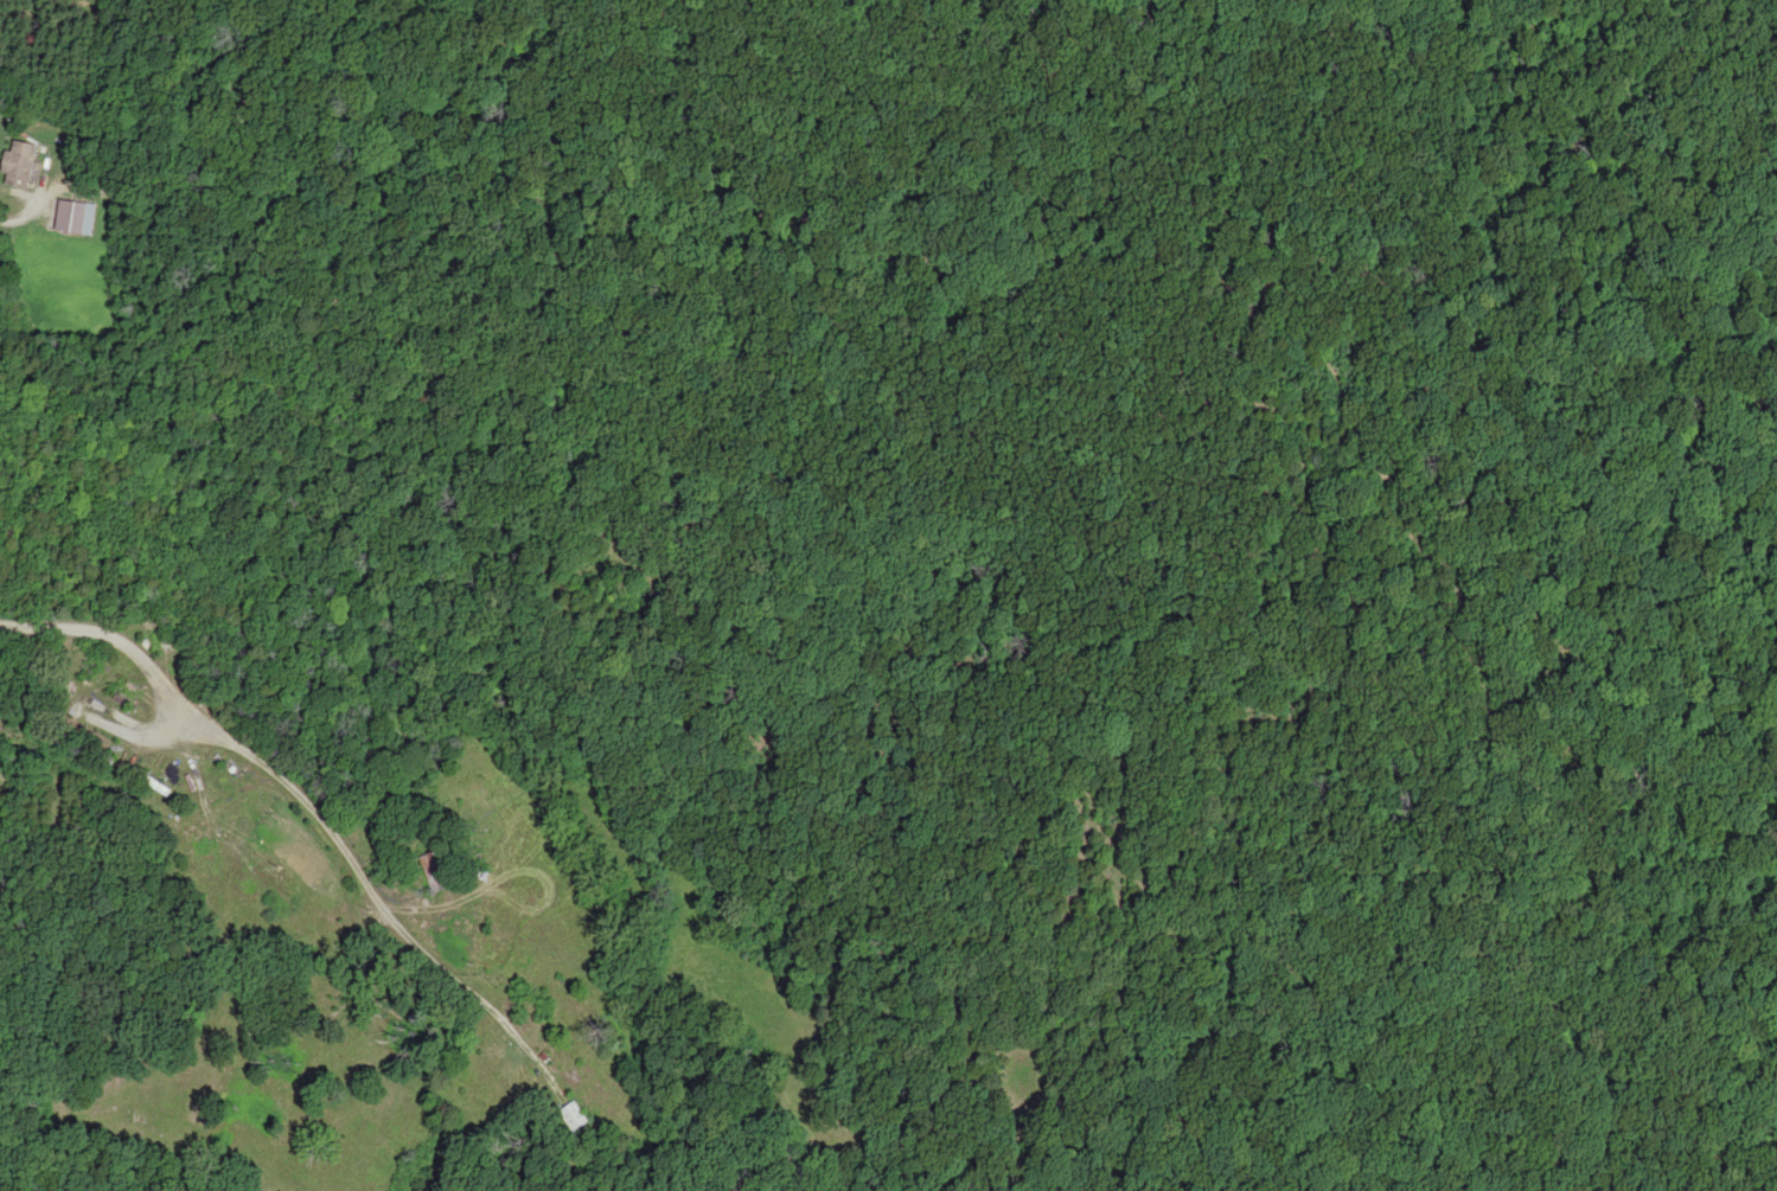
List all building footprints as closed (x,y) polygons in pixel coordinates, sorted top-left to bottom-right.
[(32,189),(39,144),(15,141),(14,151),(10,151),(5,185),(32,189)] [(88,233),(88,201),(61,201),(61,233),(88,233)] [(433,893),(453,887),(443,851),(422,857),(433,893)] [(592,1121),(576,1101),(560,1114),(575,1134),(592,1121)]
